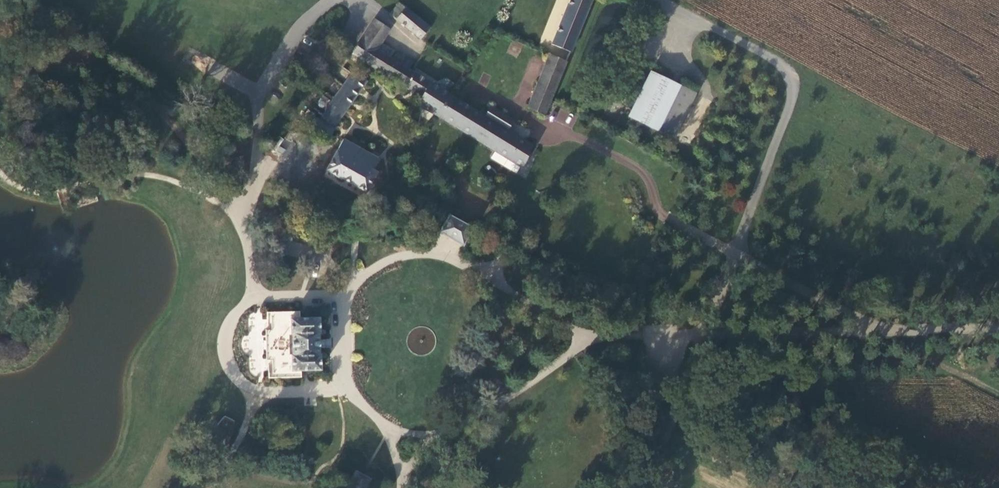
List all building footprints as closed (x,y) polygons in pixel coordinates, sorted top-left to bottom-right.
[(547,52),(563,18),(525,0),(516,0),(501,30),(547,52)] [(429,28),(399,3),(390,14),(420,38),(429,28)] [(494,21),(487,17),(481,27),(487,31),(494,21)] [(390,28),(375,18),(352,53),(361,58),(383,72),(391,58),(395,52),(381,43),(390,28)] [(525,107),(545,115),(571,50),(554,43),(550,54),(547,52),(525,107)] [(403,56),(398,63),(401,65),(394,79),(423,96),(418,104),(440,115),(458,127),(520,167),(532,144),(506,128),(485,115),(490,107),(483,103),(478,111),(408,67),(411,62),(403,56)] [(394,79),(401,65),(398,63),(391,58),(383,72),(394,79)] [(628,116),(673,139),(695,93),(650,70),(628,116)] [(366,80),(352,71),(319,120),(311,114),(304,124),(326,138),(366,80)] [(320,97),(318,106),(326,108),(328,99),(320,97)] [(491,106),(490,107),(485,115),(506,128),(511,119),(491,106)] [(567,126),(573,115),(560,108),(555,119),(567,126)] [(325,169),(365,192),(376,172),(370,168),(377,154),(373,152),(371,155),(342,139),(338,145),(325,169)] [(463,211),(458,220),(471,228),(487,236),(491,227),(463,211)] [(462,245),(471,228),(458,220),(448,215),(438,232),(462,245)] [(300,371),(319,370),(317,317),(297,318),(297,311),(269,313),(269,330),(264,330),(265,361),(271,361),(271,378),(300,377),(300,371)] [(331,339),(322,339),(322,348),(331,348),(331,339)] [(218,430),(229,434),(233,421),(222,417),(218,430)] [(354,471),(345,487),(364,487),(368,480),(354,471)]
